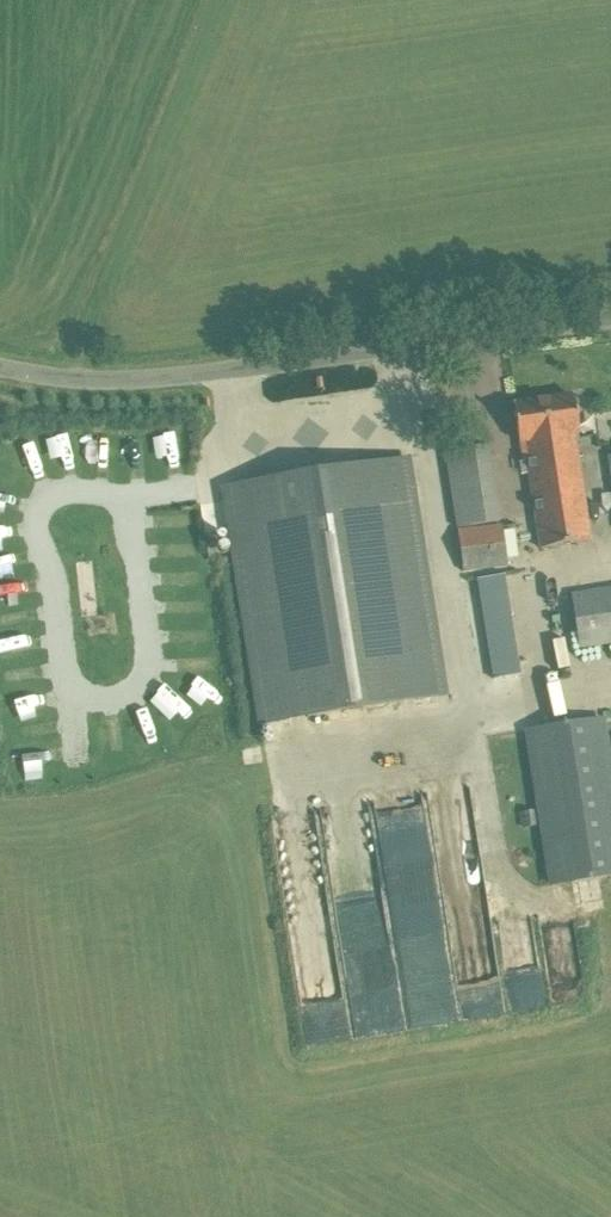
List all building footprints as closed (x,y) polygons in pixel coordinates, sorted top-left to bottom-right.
[(578,431),(579,431),(573,396),(513,406),(519,442),(525,441),(542,549),(589,541),(573,440),(579,439),(578,431)] [(456,529),(501,522),(489,446),(445,453),(456,529)] [(260,724),(445,695),(408,459),(224,488),(260,724)] [(502,526),(457,532),(463,571),(507,565),(502,526)] [(505,578),(478,582),(492,680),(519,676),(505,578)] [(610,645),(610,588),(570,594),(579,649),(610,645)] [(527,731),(551,885),(610,875),(610,776),(602,719),(527,731)] [(522,911),(506,914),(510,939),(526,936),(522,911)]
